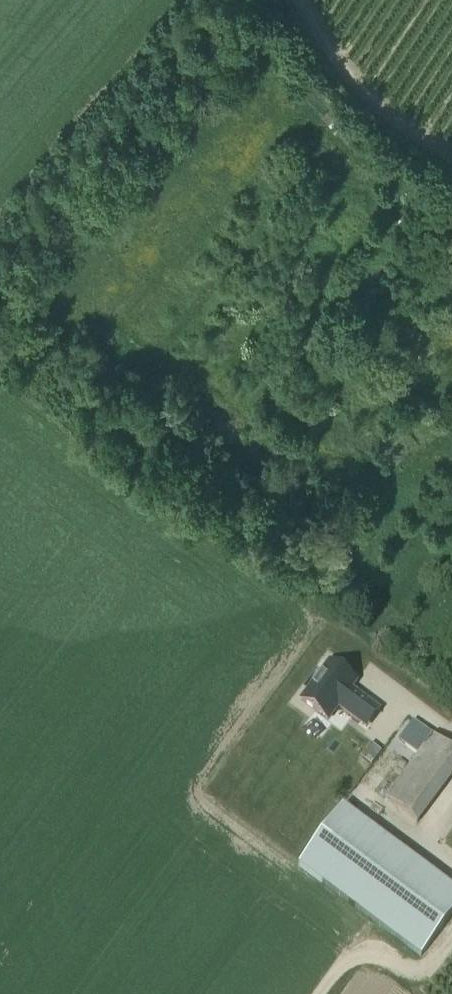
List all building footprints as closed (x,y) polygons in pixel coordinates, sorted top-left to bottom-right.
[(317,655),(287,698),(318,719),(328,706),(352,723),(369,701),(344,684),(347,678),(317,655)] [(404,745),(417,755),(431,736),(418,726),(404,745)] [(410,764),(383,800),(415,824),(451,775),(451,752),(431,736),(417,755),(410,764)] [(297,867),(420,959),(451,916),(451,889),(410,858),(342,807),(297,867)]
